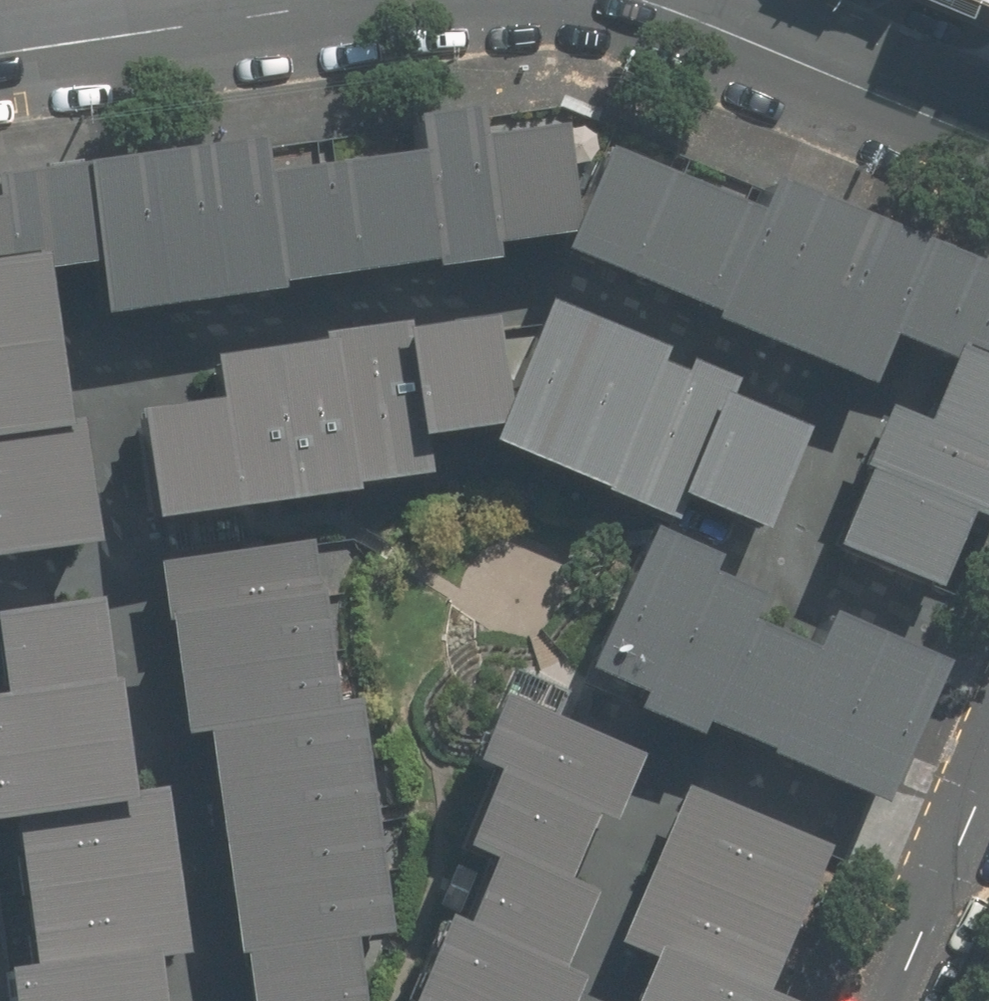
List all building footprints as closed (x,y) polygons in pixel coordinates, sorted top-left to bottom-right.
[(411,264),(468,255),(450,137),(446,115),(389,124),(396,171),(411,264)] [(533,124),(450,137),(468,255),(552,242),(533,124)] [(193,298),(248,289),(234,197),(228,158),(172,166),(193,298)] [(544,264),(614,292),(655,190),(584,162),(552,242),(544,264)] [(138,306),(193,298),(172,166),(117,175),(138,306)] [(334,276),(411,264),(396,171),(347,179),(320,183),(334,276)] [(83,315),(138,306),(117,175),(62,183),(64,193),(76,271),(83,315)] [(796,204),(739,182),(725,217),(684,319),(741,342),(796,204)] [(248,289),(334,276),(320,183),(279,190),(234,197),(248,289)] [(614,292),(684,319),(725,217),(655,190),(614,292)] [(14,281),(24,279),(76,271),(64,193),(0,202),(0,283),(14,281)] [(853,227),(796,204),(741,342),(798,364),(853,227)] [(910,249),(853,227),(798,364),(855,386),(874,341),(910,249)] [(910,249),(874,341),(958,374),(988,386),(988,280),(910,249)] [(0,283),(0,352),(24,349),(14,281),(0,283)] [(531,473),(585,336),(532,316),(478,452),(531,473)] [(461,327),(381,339),(396,432),(476,419),(461,327)] [(585,336),(531,473),(585,494),(639,358),(585,336)] [(404,481),(396,432),(381,339),(308,351),(330,493),(404,481)] [(0,352),(0,458),(40,452),(24,349),(0,352)] [(271,502),(330,493),(308,351),(249,360),(271,502)] [(639,358),(585,494),(665,525),(673,504),(711,407),(718,389),(639,358)] [(249,360),(186,370),(193,411),(209,512),(271,502),(249,360)] [(958,374),(928,449),(988,473),(988,386),(958,374)] [(711,407),(673,504),(743,531),(781,434),(711,407)] [(133,524),(209,512),(193,411),(117,423),(133,524)] [(988,530),(988,473),(928,449),(881,430),(854,498),(947,535),(982,549),(988,530)] [(48,499),(40,452),(0,458),(0,506),(48,499)] [(918,608),(947,535),(854,498),(825,572),(918,608)] [(0,506),(0,561),(56,552),(48,499),(0,506)] [(153,568),(161,623),(292,605),(285,550),(153,568)] [(626,707),(675,583),(679,574),(617,550),(565,683),(626,707)] [(684,731),(721,636),(733,606),(675,583),(626,707),(623,715),(681,738),(684,731)] [(161,623),(168,678),(300,660),(292,605),(161,623)] [(77,688),(65,607),(0,617),(0,700),(77,688)] [(815,782),(867,649),(812,628),(797,666),(760,761),(815,782)] [(760,761),(797,666),(721,636),(684,731),(760,761)] [(867,649),(815,782),(868,803),(920,670),(867,649)] [(168,678),(176,734),(193,731),(307,714),(300,660),(168,678)] [(77,688),(0,700),(0,759),(86,746),(77,688)] [(444,760),(476,773),(556,805),(577,813),(600,758),(467,705),(444,760)] [(331,773),(322,712),(307,714),(193,731),(202,793),(331,773)] [(86,746),(0,759),(0,819),(3,819),(95,805),(86,746)] [(341,834),(331,773),(202,793),(212,854),(341,834)] [(445,850),(459,856),(525,882),(556,805),(476,773),(445,850)] [(669,792),(637,872),(769,924),(800,844),(669,792)] [(119,801),(95,805),(3,819),(16,904),(132,886),(119,801)] [(350,896),(341,834),(212,854),(221,915),(350,896)] [(459,856),(427,934),(516,970),(548,891),(525,882),(459,856)] [(605,952),(636,964),(731,1000),(738,1000),(769,924),(637,872),(605,952)] [(144,967),(132,886),(16,904),(28,985),(119,971),(144,967)] [(360,957),(350,896),(221,915),(231,976),(312,964),(360,957)] [(396,985),(434,1000),(541,1000),(548,984),(516,970),(427,934),(418,931),(396,985)] [(312,964),(231,976),(234,1000),(317,1000),(312,964)] [(636,964),(621,1000),(731,1000),(636,964)] [(5,1000),(124,1000),(119,971),(28,985),(3,988),(5,1000)] [(396,985),(390,1000),(434,1000),(396,985)]
